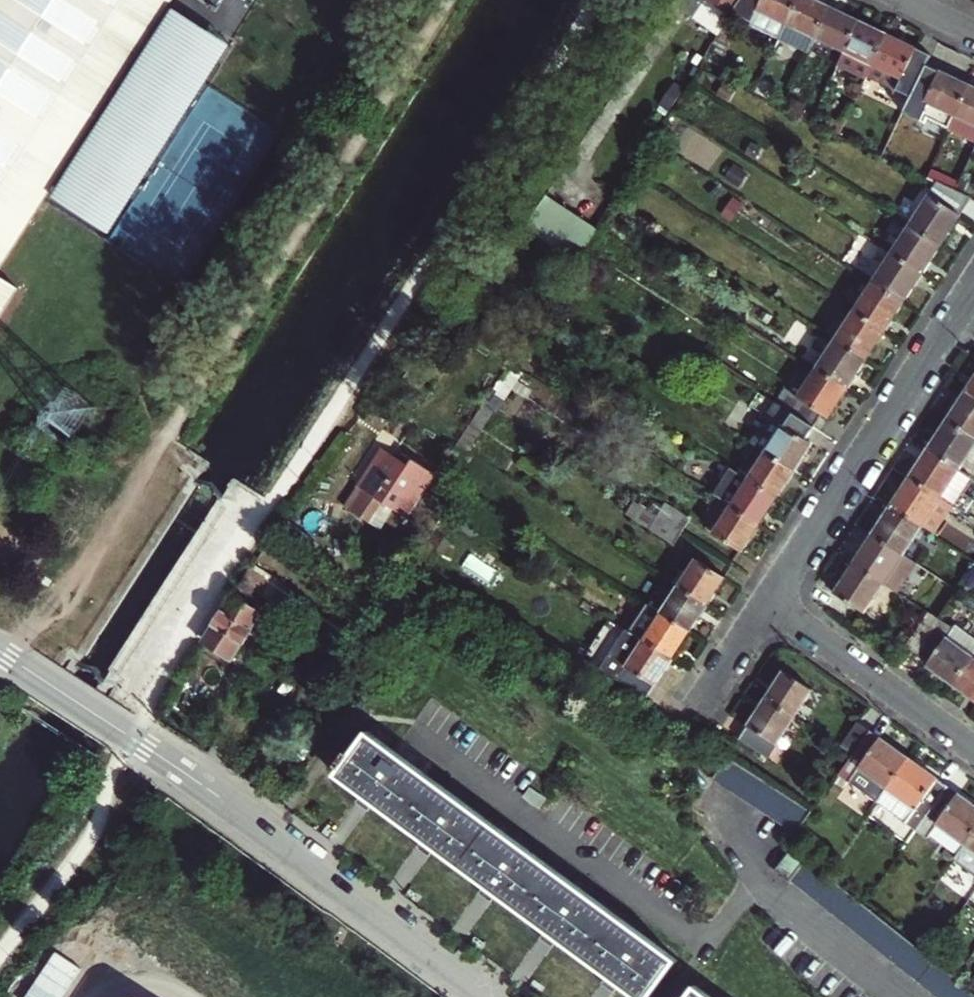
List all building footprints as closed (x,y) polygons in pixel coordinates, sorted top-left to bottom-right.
[(44,200),(168,16),(179,0),(0,0),(0,267),(44,200)] [(217,14),(226,0),(196,0),(217,14)] [(742,0),(680,0),(675,7),(719,36),(730,19),(742,0)] [(779,43),(800,0),(742,0),(730,19),(779,43)] [(816,39),(831,8),(815,0),(800,0),(779,43),(808,56),(816,39)] [(816,39),(845,53),(860,21),(831,8),(816,39)] [(224,54),(168,16),(44,200),(101,238),(224,54)] [(867,79),(869,75),(889,35),(860,21),(845,53),(839,66),(867,79)] [(913,96),(928,66),(933,56),(889,35),(869,75),(913,96)] [(906,110),(949,131),(970,86),(928,66),(913,96),(906,110)] [(973,143),(973,87),(970,86),(949,131),(973,143)] [(942,176),(939,183),(956,191),(959,183),(942,176)] [(939,183),(930,178),(904,218),(912,223),(939,183)] [(939,183),(912,223),(943,243),(972,199),(956,191),(939,183)] [(544,198),(524,229),(573,260),(594,229),(544,198)] [(912,223),(892,254),(923,274),(943,243),(912,223)] [(892,254),(874,281),(905,302),(923,274),(892,254)] [(19,288),(0,275),(0,317),(19,288)] [(855,310),(886,330),(905,302),(874,281),(855,310)] [(846,324),(836,339),(867,359),(886,330),(855,310),(846,324)] [(836,339),(846,324),(840,319),(829,335),(836,339)] [(836,339),(817,368),(848,388),(867,359),(836,339)] [(787,390),(778,402),(815,427),(824,414),(829,418),(848,388),(817,368),(798,397),(787,390)] [(948,421),(973,438),(973,396),(967,391),(948,421)] [(756,445),(767,452),(795,470),(813,443),(807,439),(815,427),(778,402),(767,419),(770,421),(755,444),(756,445)] [(929,450),(972,478),(973,474),(973,438),(948,421),(929,450)] [(749,478),(767,452),(756,445),(738,471),(749,478)] [(386,450),(362,488),(365,490),(389,452),(386,450)] [(972,478),(929,450),(910,478),(953,506),(972,478)] [(401,451),(397,457),(408,464),(412,458),(401,451)] [(389,452),(365,490),(406,515),(434,472),(412,458),(408,464),(397,457),(389,452)] [(749,478),(778,497),(795,470),(767,452),(749,478)] [(422,493),(434,501),(451,474),(439,467),(422,493)] [(725,501),(732,505),(760,523),(778,497),(749,478),(738,471),(732,467),(714,494),(725,501)] [(910,478),(892,506),(923,527),(934,534),(953,506),(910,478)] [(707,528),(714,533),(732,505),(725,501),(707,528)] [(667,502),(659,515),(684,531),(692,518),(667,502)] [(732,505),(714,533),(742,551),(760,523),(732,505)] [(904,557),(923,527),(892,506),(872,537),(904,557)] [(684,531),(659,515),(652,526),(676,542),(684,531)] [(894,572),(904,557),(872,537),(854,564),(886,584),(898,593),(907,580),(894,572)] [(698,558),(680,587),(708,605),(726,577),(698,558)] [(867,613),(886,584),(854,564),(835,593),(867,613)] [(257,565),(246,582),(273,600),(284,583),(257,565)] [(680,587),(662,613),(690,632),(708,605),(680,587)] [(237,595),(204,643),(233,663),(266,614),(237,595)] [(673,658),(690,632),(662,613),(645,639),(673,658)] [(907,648),(917,656),(940,622),(930,615),(907,648)] [(600,668),(627,628),(618,622),(592,663),(600,668)] [(940,622),(917,656),(929,665),(927,668),(954,687),(973,659),(973,642),(955,629),(953,632),(940,622)] [(647,699),(673,658),(645,639),(627,628),(600,668),(647,699)] [(954,687),(973,701),(973,659),(954,687)] [(784,670),(766,698),(795,716),(813,689),(784,670)] [(769,757),(795,716),(766,698),(740,739),(769,757)] [(844,746),(855,754),(871,733),(859,724),(844,746)] [(370,729),(337,774),(369,798),(430,843),(493,890),(552,934),(615,981),(637,996),(651,996),(679,960),(370,729)] [(910,760),(871,733),(855,754),(852,753),(840,771),(852,780),(851,782),(879,803),(910,760)] [(714,778),(799,832),(814,810),(728,757),(714,778)] [(879,803),(919,831),(949,789),(910,760),(879,803)] [(966,846),(973,836),(973,806),(949,789),(919,831),(957,859),(966,846)] [(792,885),(792,883),(808,861),(794,851),(777,875),(792,885)] [(696,988),(689,996),(708,996),(696,988)]
